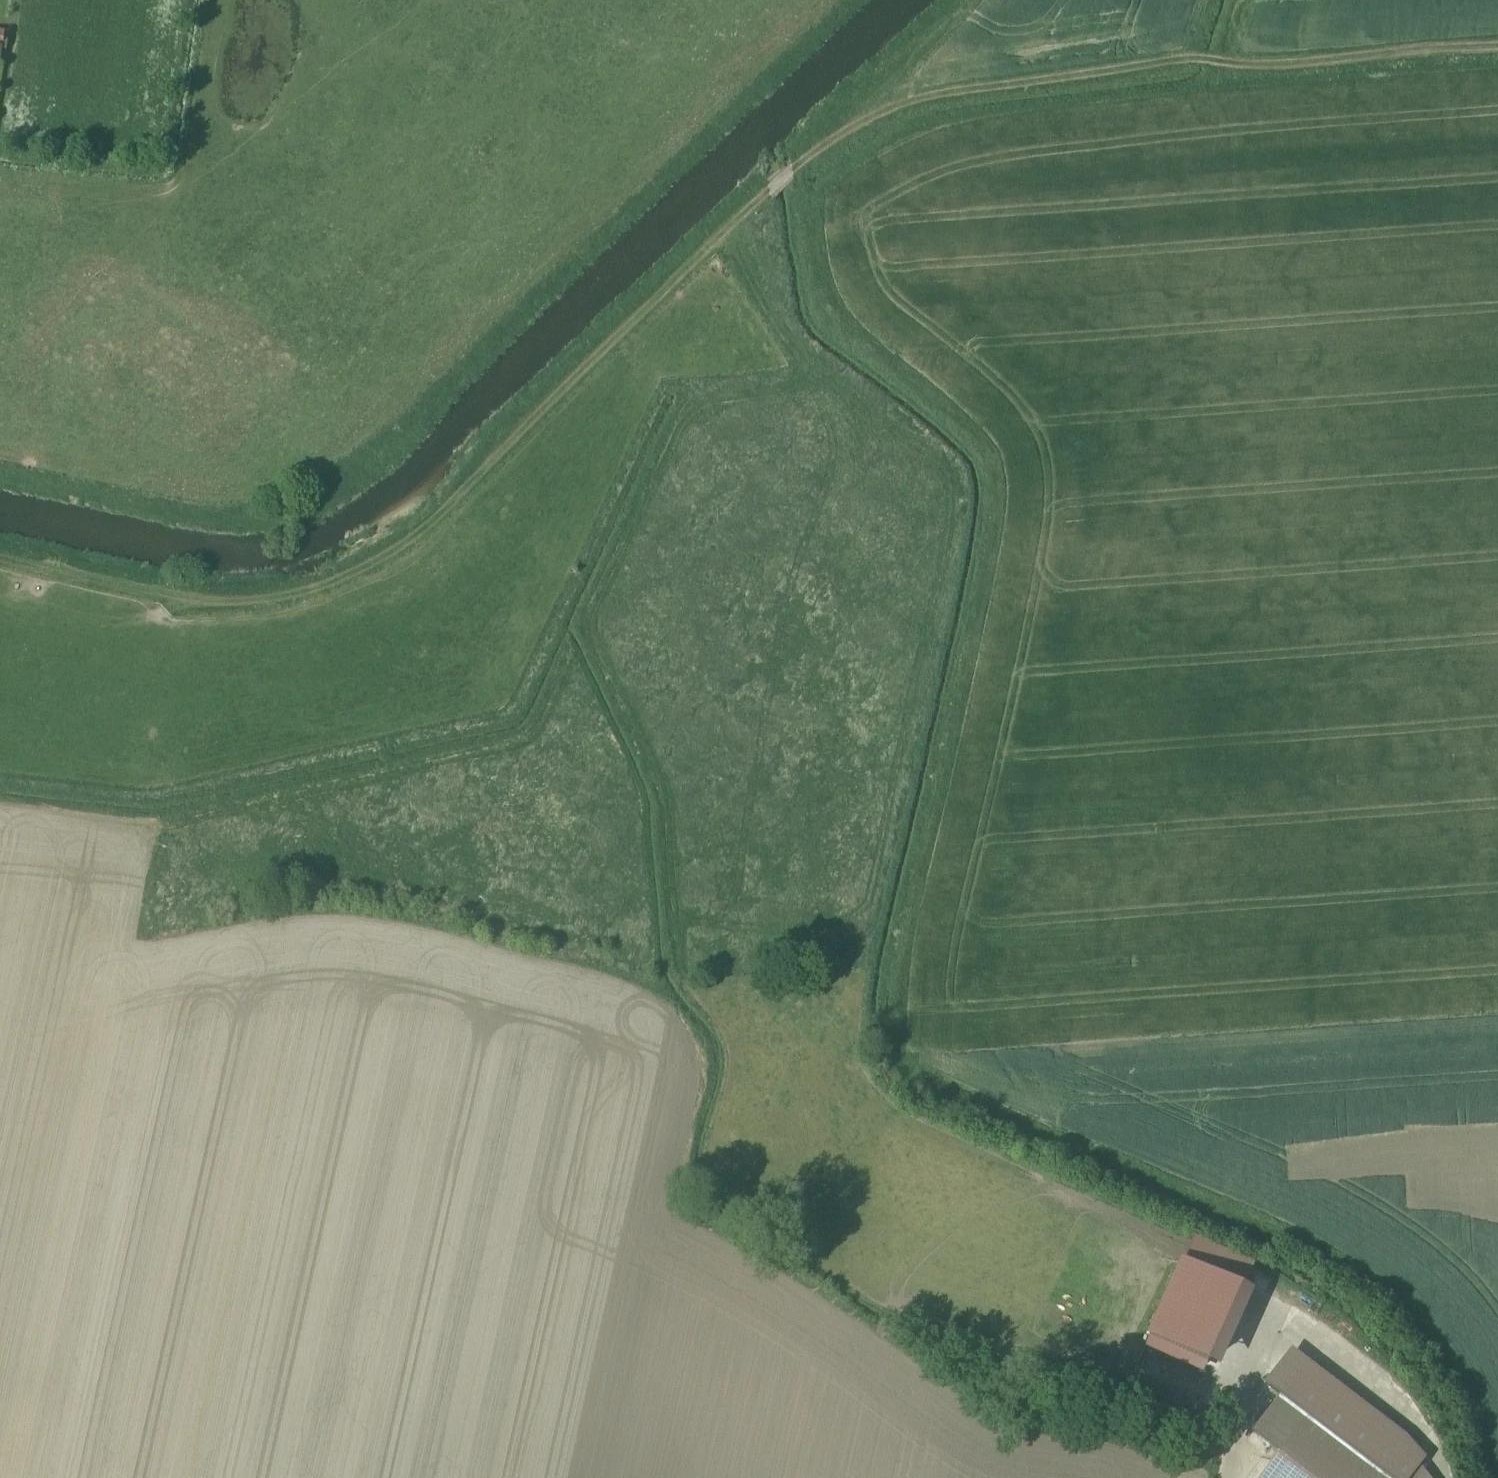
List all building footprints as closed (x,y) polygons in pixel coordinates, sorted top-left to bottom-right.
[(1252,1294),(1183,1263),(1150,1337),(1219,1369),(1252,1294)] [(1310,1418),(1388,1477),(1410,1477),(1420,1466),(1425,1460),(1408,1440),(1292,1353),(1268,1385),(1310,1418)] [(1310,1418),(1291,1442),(1290,1441),(1263,1477),(1388,1477),(1310,1418)] [(1410,1477),(1429,1477),(1420,1466),(1410,1477)]
